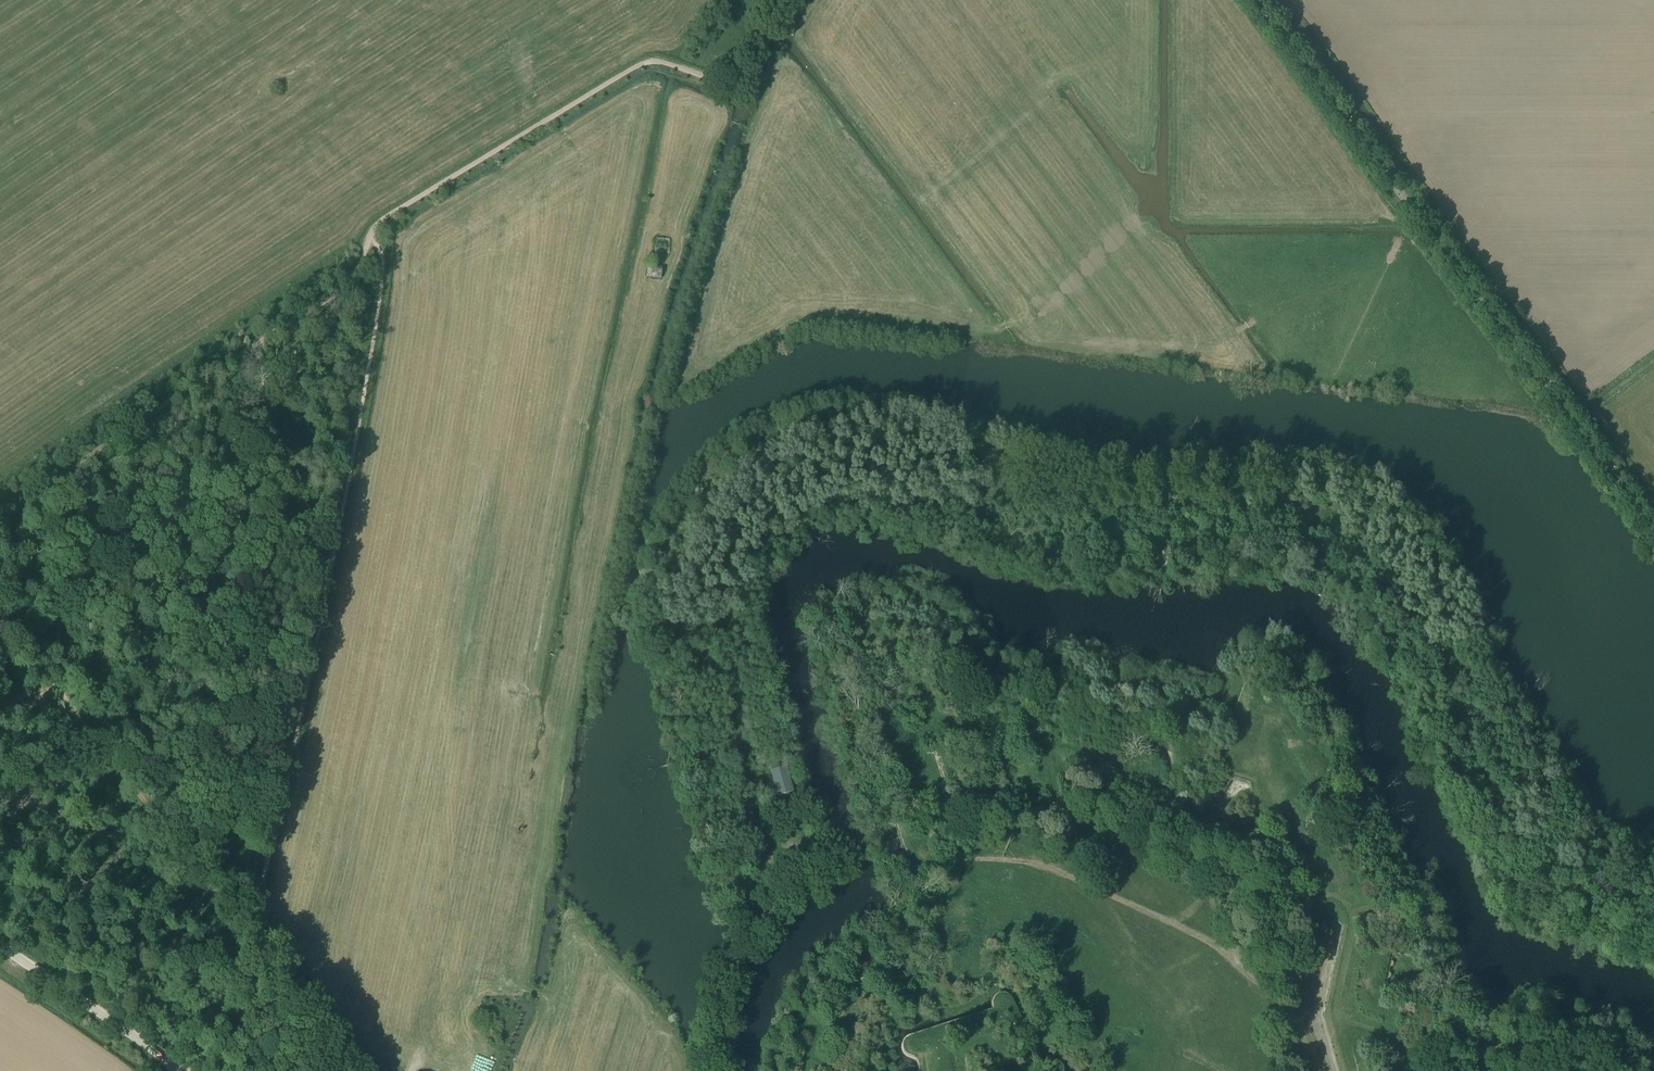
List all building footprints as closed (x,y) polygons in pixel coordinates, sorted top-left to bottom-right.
[(670,251),(670,238),(658,237),(657,251),(670,251)] [(663,268),(648,267),(647,279),(662,281),(663,268)] [(772,778),(777,796),(793,792),(785,767),(770,771),(772,778)]
